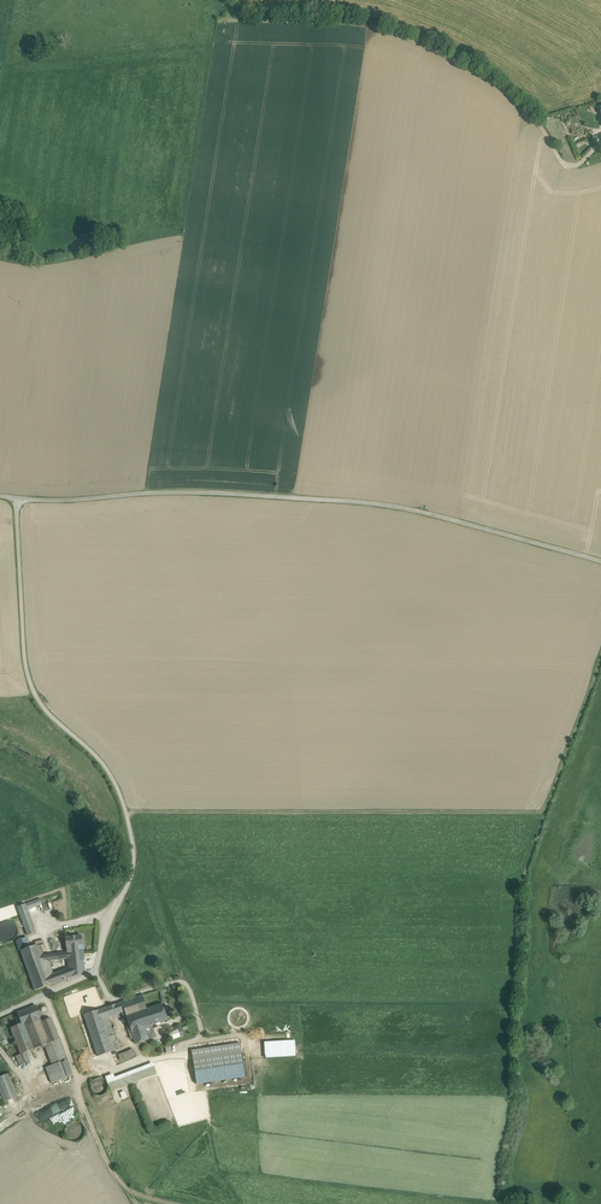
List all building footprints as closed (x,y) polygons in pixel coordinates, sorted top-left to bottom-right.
[(40,899),(26,904),(27,909),(42,904),(40,899)] [(34,927),(27,909),(26,904),(25,904),(17,907),(26,930),(34,927)] [(18,931),(17,927),(15,924),(11,922),(7,921),(4,922),(0,924),(0,925),(0,938),(0,939),(4,941),(8,941),(11,941),(15,938),(17,935),(18,931)] [(81,935),(65,937),(66,948),(67,948),(67,952),(82,951),(82,946),(82,939),(83,938),(83,936),(81,936),(81,935)] [(43,955),(40,955),(38,950),(37,946),(36,945),(29,947),(20,951),(35,990),(85,972),(82,951),(67,952),(43,955)] [(142,995),(109,1006),(112,1015),(117,1013),(121,1011),(120,1008),(123,1007),(124,1010),(134,1038),(135,1044),(148,1039),(144,1027),(151,1025),(152,1025),(146,1007),(142,995)] [(162,1004),(148,1008),(148,1007),(146,1007),(152,1025),(167,1020),(162,1004)] [(36,1006),(18,1013),(22,1023),(22,1024),(40,1017),(36,1006)] [(105,1007),(84,1014),(98,1056),(99,1056),(105,1054),(113,1051),(110,1042),(108,1037),(102,1019),(107,1017),(108,1016),(105,1007)] [(134,1038),(124,1010),(122,1011),(131,1039),(134,1038)] [(40,1017),(22,1024),(22,1023),(10,1028),(20,1054),(16,1056),(19,1065),(29,1061),(26,1052),(44,1045),(59,1039),(51,1018),(41,1022),(40,1017)] [(114,1035),(107,1017),(102,1019),(108,1037),(114,1035)] [(151,1025),(144,1027),(148,1039),(155,1037),(151,1025)] [(178,1029),(169,1032),(171,1039),(180,1036),(178,1029)] [(59,1039),(44,1045),(52,1065),(67,1059),(59,1039)] [(118,1049),(115,1040),(110,1042),(113,1051),(118,1049)] [(296,1056),(296,1040),(265,1041),(266,1057),(296,1056)] [(247,1077),(241,1042),(193,1049),(196,1071),(195,1071),(197,1084),(247,1077)] [(105,1054),(99,1056),(102,1067),(115,1063),(135,1054),(133,1048),(118,1055),(107,1059),(105,1054)] [(52,1065),(45,1067),(51,1083),(72,1075),(67,1059),(52,1065)] [(152,1063),(106,1080),(110,1090),(156,1073),(152,1063)] [(0,1077),(0,1091),(4,1101),(17,1096),(9,1074),(0,1077)] [(107,1090),(108,1087),(107,1083),(105,1080),(103,1079),(99,1078),(96,1079),(93,1081),(91,1083),(91,1087),(91,1090),(93,1093),(96,1095),(99,1095),(103,1095),(106,1093),(107,1090)] [(33,1110),(47,1105),(43,1097),(30,1103),(33,1110)] [(84,1135),(85,1131),(84,1127),(82,1124),(78,1122),(75,1121),(71,1122),(67,1124),(65,1127),(65,1131),(65,1135),(68,1138),(71,1140),(75,1141),(79,1140),(82,1138),(84,1135)]
